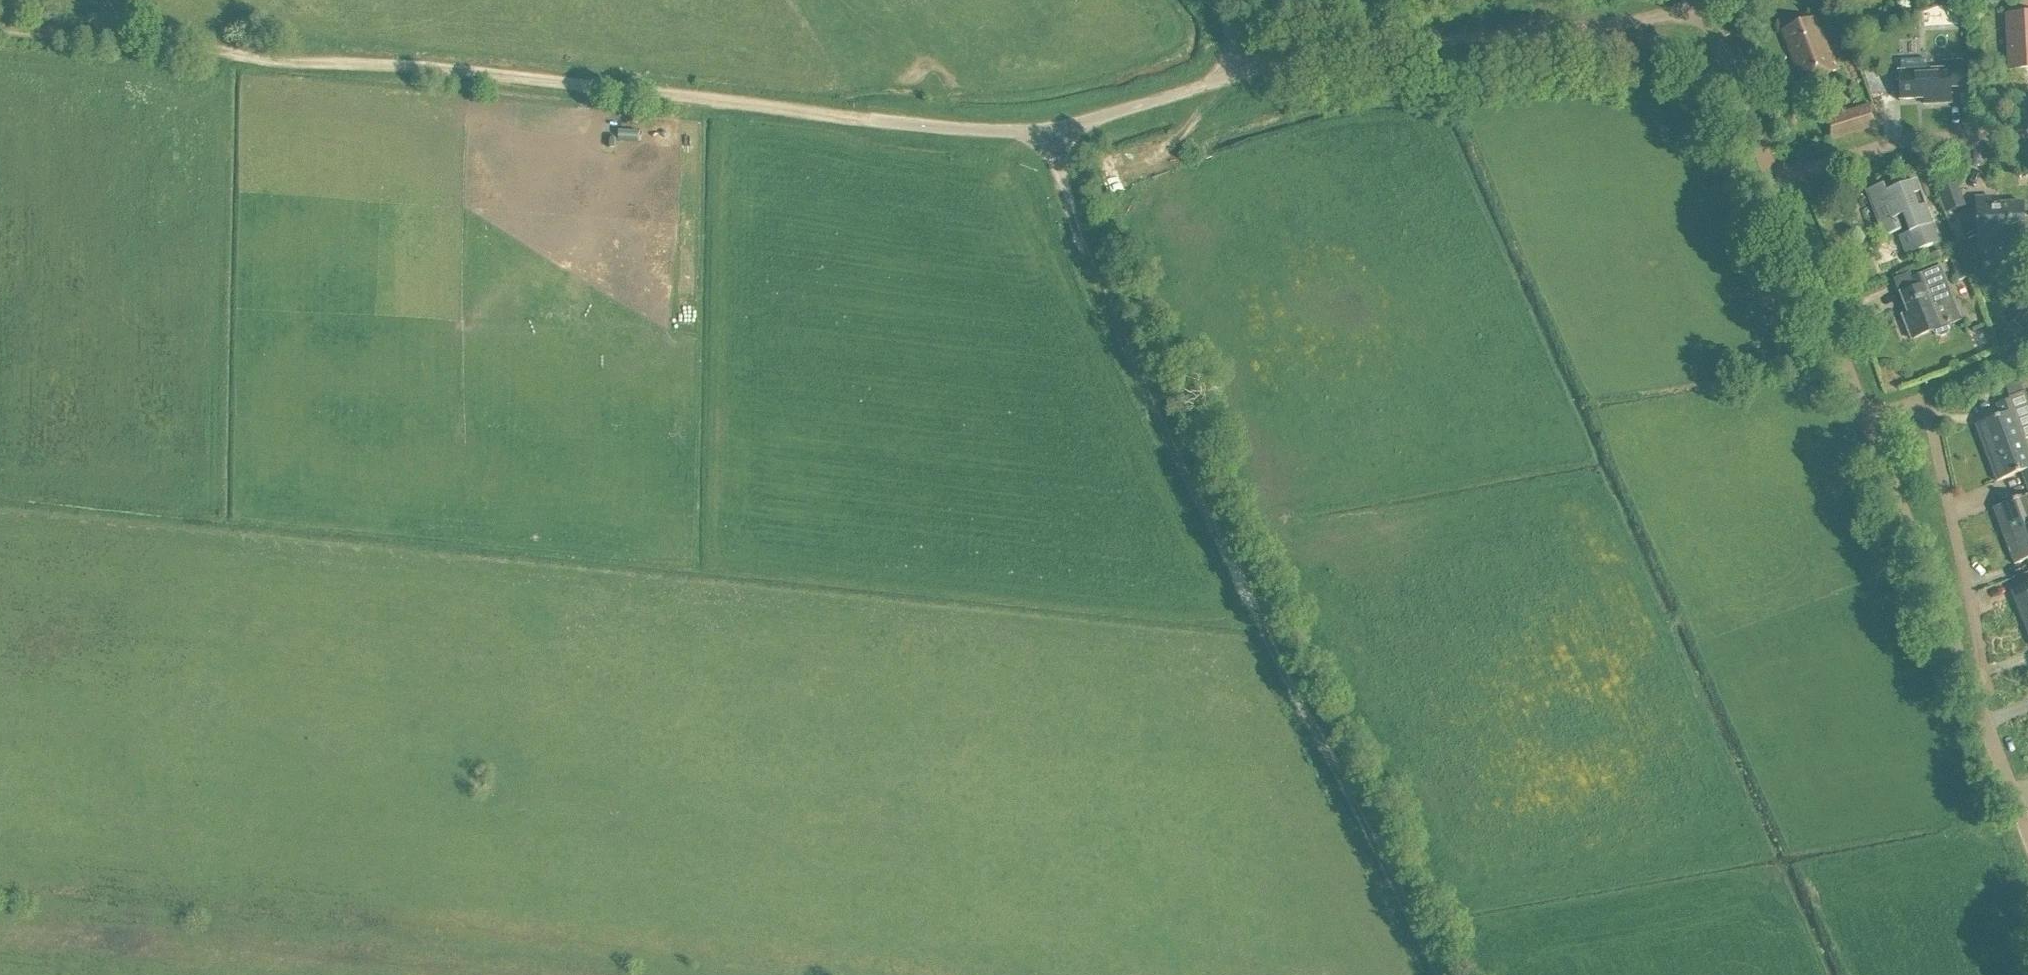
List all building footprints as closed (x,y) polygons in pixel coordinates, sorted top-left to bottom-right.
[(2006,16),(2009,72),(2027,71),(2027,15),(2006,16)] [(1803,84),(1837,71),(1829,50),(1826,51),(1817,26),(1811,28),(1808,22),(1782,32),(1803,84)] [(1963,88),(1962,61),(1944,62),(1945,70),(1898,73),(1899,102),(1924,101),(1924,106),(1950,105),(1949,89),(1963,88)] [(1825,121),(1831,140),(1875,126),(1869,107),(1825,121)] [(1939,244),(1932,226),(1915,182),(1885,194),(1882,186),(1865,193),(1883,238),(1900,231),(1896,220),(1902,217),(1908,234),(1899,238),(1906,257),(1939,244)] [(1958,185),(1938,192),(1946,214),(1966,207),(1958,185)] [(1977,243),(2025,241),(2023,204),(1991,206),(1991,198),(1974,199),(1977,243)] [(1959,223),(1949,226),(1959,253),(1969,250),(1959,223)] [(1946,259),(1942,251),(1927,257),(1930,265),(1946,259)] [(1961,255),(1950,259),(1959,281),(1970,277),(1961,255)] [(1911,341),(1932,333),(1935,336),(1941,338),(1945,336),(1948,332),(1948,326),(1959,322),(1938,269),(1912,279),(1915,289),(1901,295),(1909,315),(1901,318),(1911,341)] [(1986,454),(2024,440),(2027,439),(2027,403),(2024,393),(2008,399),(2008,401),(1996,405),(2000,417),(1975,426),(1986,454)] [(2024,440),(1986,454),(1996,482),(2021,473),(2025,484),(2027,483),(2027,452),(2024,440)] [(1993,509),(2004,537),(2027,528),(2027,496),(1993,509)] [(2004,537),(2014,565),(2027,560),(2027,528),(2004,537)] [(2011,592),(2021,620),(2027,618),(2027,586),(2011,592)]
